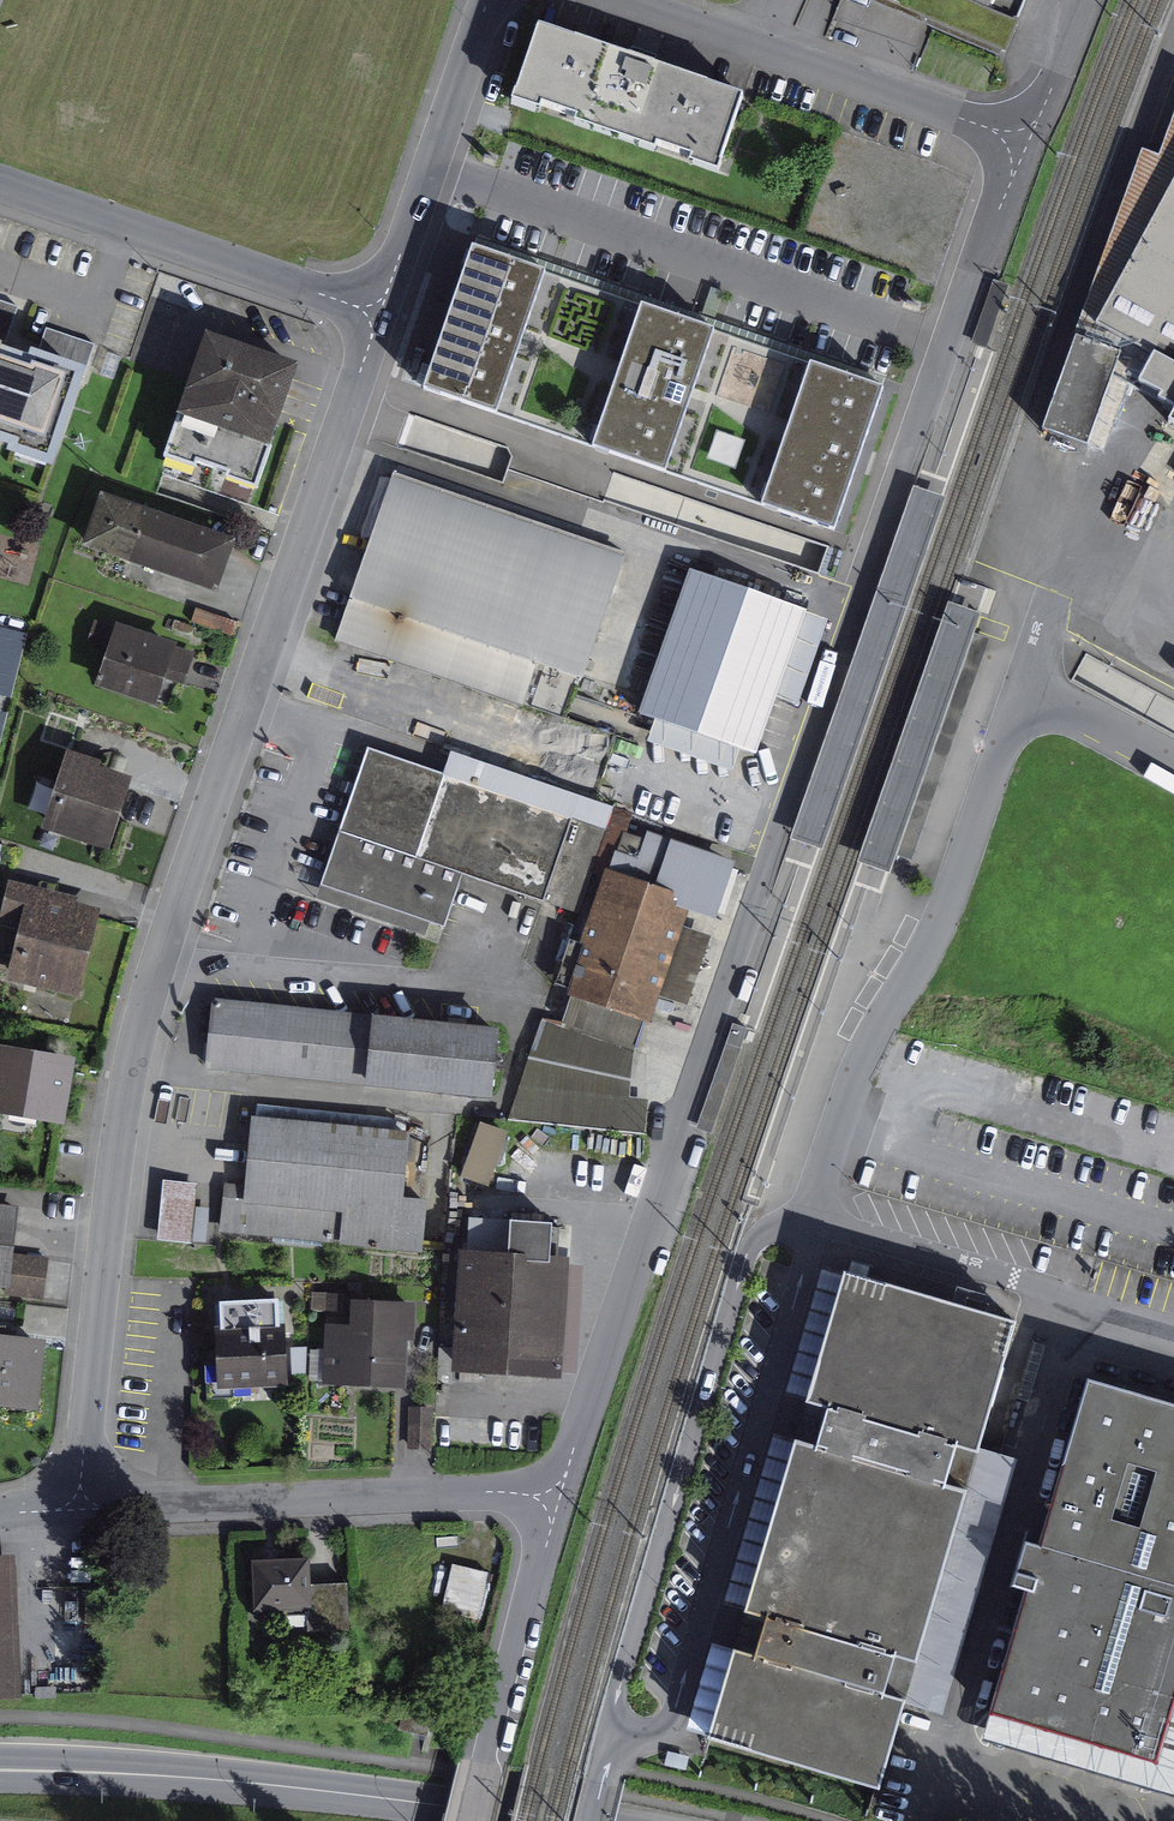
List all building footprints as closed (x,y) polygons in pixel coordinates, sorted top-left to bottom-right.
[(1003,50),(1025,0),(889,0),(1003,50)] [(743,86),(537,18),(513,93),(718,161),(743,86)] [(1096,322),(1156,354),(1142,379),(1173,396),(1173,179),(1096,322)] [(428,385),(562,432),(611,293),(477,245),(428,385)] [(562,432),(696,479),(745,340),(611,293),(562,432)] [(305,362),(209,330),(171,443),(267,475),(305,362)] [(56,444),(85,361),(0,332),(0,425),(56,444)] [(1045,427),(1087,441),(1119,348),(1077,333),(1045,427)] [(696,479),(830,526),(880,387),(745,340),(696,479)] [(404,466),(347,624),(530,689),(546,645),(590,661),(631,547),(404,466)] [(108,486),(93,529),(223,574),(238,531),(108,486)] [(815,608),(694,566),(647,699),(768,742),(815,608)] [(126,618),(109,670),(170,690),(187,638),(126,618)] [(0,630),(0,697),(11,700),(26,637),(0,630)] [(372,749),(324,884),(442,926),(462,870),(549,900),(578,816),(612,828),(618,813),(449,753),(442,773),(372,749)] [(143,777),(75,756),(55,819),(123,840),(143,777)] [(703,890),(607,859),(562,1010),(548,1009),(517,1108),(655,1122),(657,1090),(638,1090),(703,890)] [(31,918),(16,969),(83,989),(108,904),(20,879),(11,912),(31,918)] [(371,1015),(212,998),(205,1067),(364,1084),(371,1015)] [(498,1027),(371,1015),(364,1084),(491,1097),(498,1027)] [(9,1038),(0,1097),(0,1100),(71,1111),(80,1049),(9,1038)] [(426,1118),(260,1102),(252,1182),(230,1179),(226,1222),(435,1242),(440,1190),(419,1188),(426,1118)] [(0,1209),(0,1272),(36,1277),(40,1248),(19,1245),(23,1212),(0,1209)] [(530,1245),(471,1243),(468,1356),(581,1359),(584,1246),(566,1246),(567,1212),(531,1211),(530,1245)] [(736,1645),(712,1727),(883,1775),(907,1694),(888,1689),(900,1648),(918,1654),(965,1489),(948,1484),(960,1442),(977,1447),(1015,1315),(844,1266),(807,1395),(825,1400),(813,1443),(795,1438),(748,1601),(763,1605),(751,1649),(736,1645)] [(336,1314),(333,1370),(415,1374),(419,1298),(367,1295),(366,1315),(336,1314)] [(228,1316),(232,1373),(299,1369),(294,1311),(228,1316)] [(0,1322),(0,1390),(47,1396),(56,1331),(0,1322)] [(1091,1367),(1045,1530),(1035,1527),(1022,1571),(1033,1574),(998,1696),(1159,1741),(1173,1689),(1173,1391),(1091,1367)] [(0,1548),(0,1687),(23,1686),(17,1547),(0,1548)] [(307,1558),(253,1561),(256,1612),(310,1609),(307,1558)]
